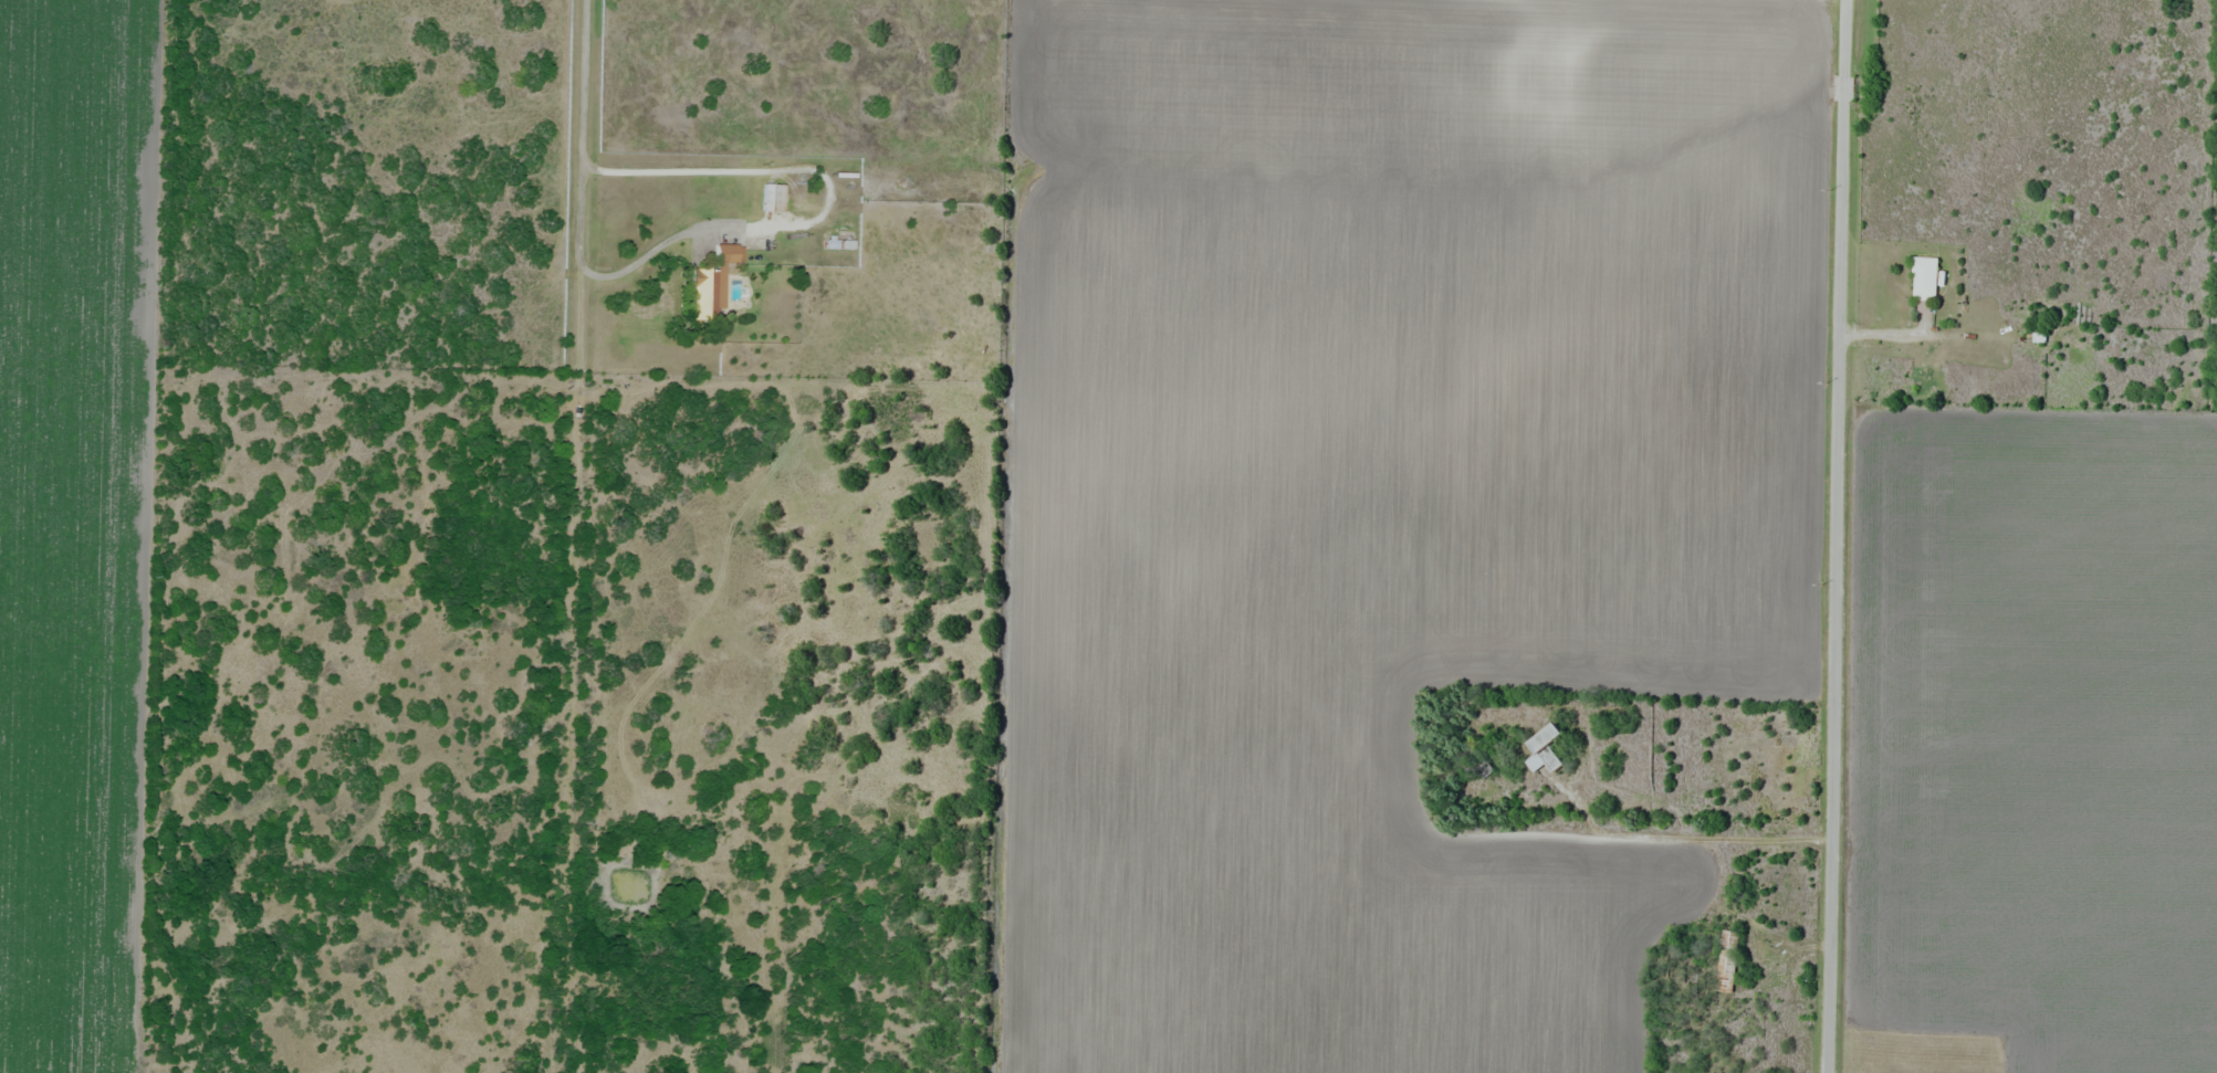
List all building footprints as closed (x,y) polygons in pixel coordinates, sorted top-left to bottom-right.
[(783,211),(783,184),(760,184),(760,211),(783,211)] [(696,319),(697,271),(703,271),(704,261),(717,261),(717,244),(740,244),(740,266),(729,266),(728,320),(696,319)] [(1914,257),(1938,260),(1935,297),(1914,295),(1916,274),(1913,273),(1914,257)] [(1555,771),(1565,764),(1549,746),(1564,734),(1556,724),(1529,746),(1536,754),(1526,761),(1535,771),(1546,761),(1555,771)] [(1464,754),(1484,778),(1493,770),(1473,746),(1464,754)] [(1724,930),(1743,934),(1733,993),(1714,990),(1724,930)]
